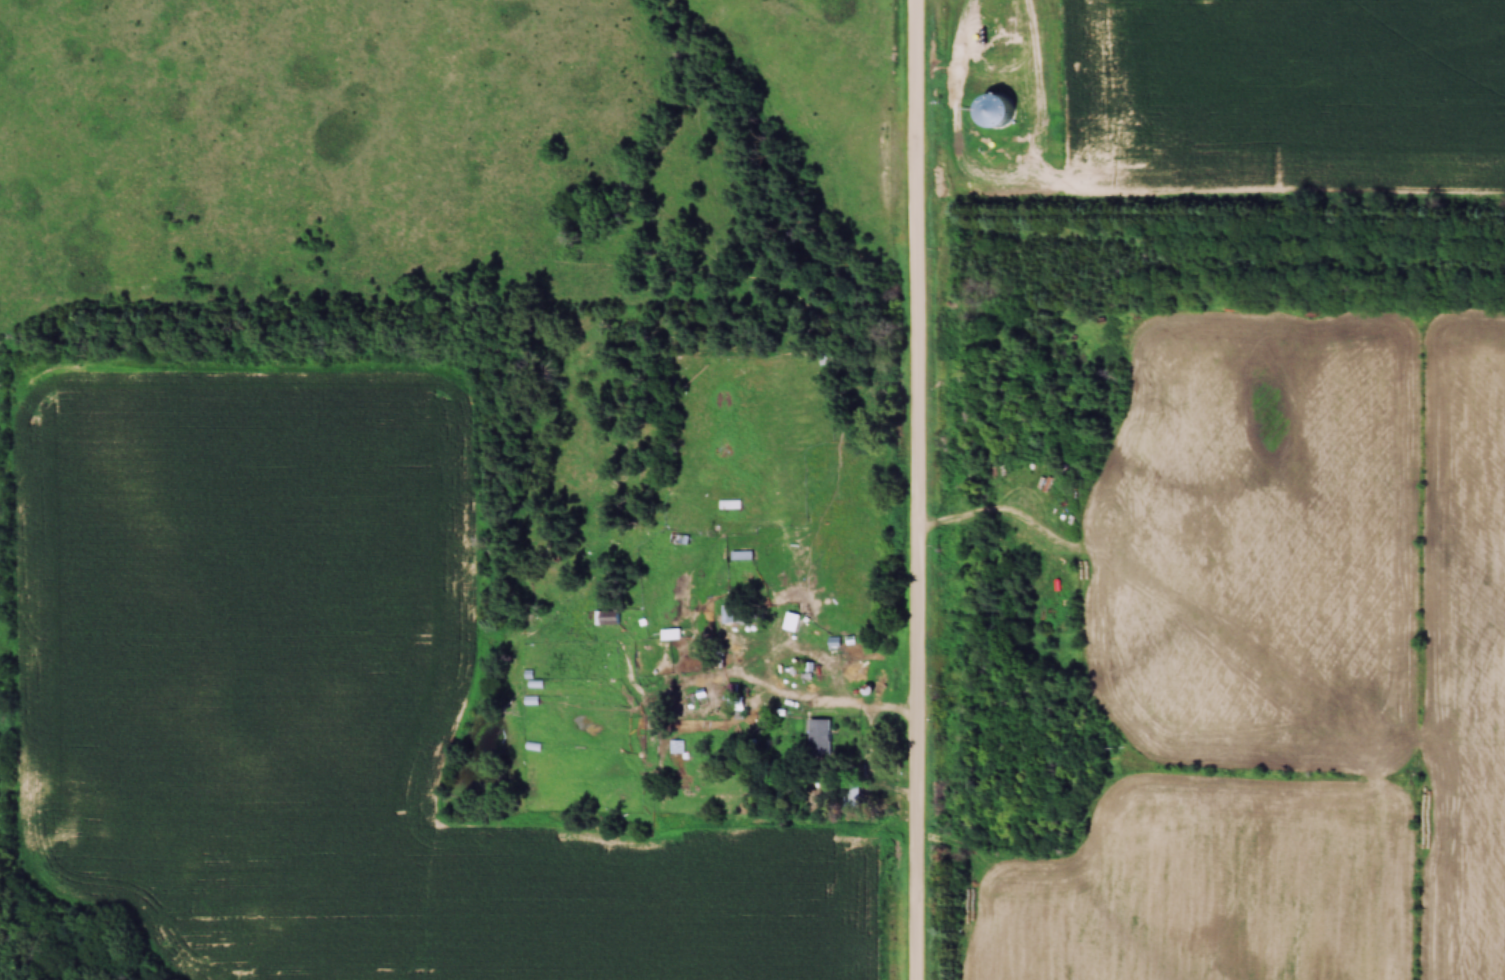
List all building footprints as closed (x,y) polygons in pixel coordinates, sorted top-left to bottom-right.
[(1050,197),(1053,190),(1034,182),(1030,190),(1050,197)] [(664,554),(669,562),(686,550),(681,542),(664,554)] [(617,610),(601,612),(602,623),(619,622),(617,610)] [(800,617),(792,614),(786,628),(794,631),(800,617)] [(675,669),(668,661),(654,674),(661,682),(675,669)] [(832,719),(810,719),(810,745),(832,745),(832,719)]
